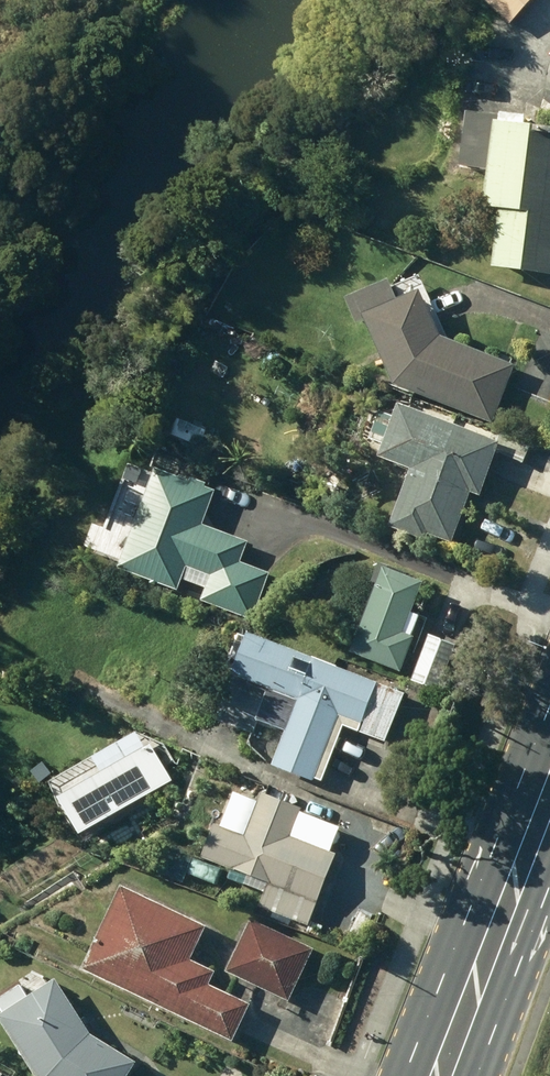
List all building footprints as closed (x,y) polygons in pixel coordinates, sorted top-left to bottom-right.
[(506,21),(523,0),(481,0),(506,21)] [(491,119),(491,114),(462,111),(456,162),(479,165),(475,204),(493,205),(487,266),(549,273),(549,128),(517,124),(517,122),(491,119)] [(408,280),(366,297),(376,324),(383,322),(407,384),(498,423),(523,366),(456,336),(433,279),(411,288),(408,280)] [(215,336),(202,367),(219,375),(233,344),(215,336)] [(427,469),(403,528),(438,542),(440,535),(462,544),(483,493),(493,497),(510,453),(532,462),(539,445),(508,433),(505,440),(417,404),(396,456),(427,469)] [(248,562),(256,541),(213,525),(226,491),(214,487),(215,484),(201,479),(200,482),(167,469),(129,568),(188,591),(197,568),(220,576),(210,601),(259,620),(277,573),(248,562)] [(427,636),(423,634),(430,616),(424,613),(437,584),(399,568),(362,653),(411,674),(427,636)] [(245,672),(225,722),(255,734),(261,718),(297,732),(283,765),(323,782),(324,779),(330,782),(353,726),(395,743),(415,692),(267,632),(264,639),(252,634),(238,669),(245,672)] [(436,635),(419,679),(446,690),(463,646),(436,635)] [(62,773),(51,780),(64,802),(82,792),(77,783),(70,787),(62,773)] [(237,869),(233,879),(252,886),(257,875),(278,883),(268,908),(317,926),(344,853),(300,837),(311,808),(270,793),(254,837),(225,826),(213,859),(237,869)] [(178,849),(169,876),(192,883),(195,874),(223,884),(228,869),(199,859),(200,857),(178,849)] [(225,972),(200,960),(215,928),(133,888),(93,970),(243,1043),(260,1007),(218,986),(225,972)] [(237,972),(298,1002),(323,951),(262,922),(237,972)] [(13,1013),(9,1016),(46,1075),(141,1075),(149,1063),(101,1035),(66,979),(55,986),(50,978),(34,987),(32,984),(6,1001),(13,1013)]
